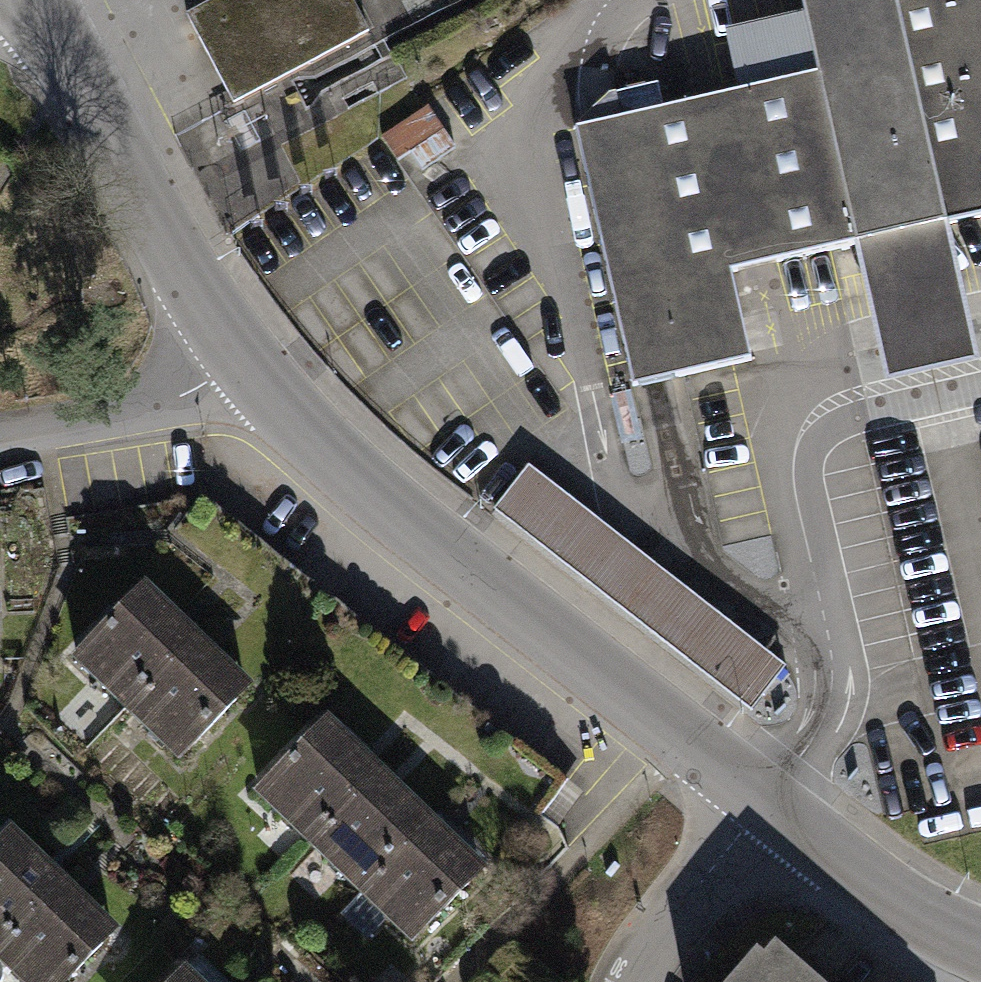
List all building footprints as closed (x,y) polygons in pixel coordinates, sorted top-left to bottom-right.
[(194,20),(234,101),(366,36),(348,0),(235,0),(194,20)] [(945,223),(980,215),(980,0),(799,0),(801,11),(815,74),(737,92),(597,123),(573,129),(631,389),(655,384),(752,362),(731,271),(852,243),(945,223)] [(723,28),(737,92),(815,74),(801,11),(723,28)] [(945,223),(852,243),(882,383),(975,363),(945,223)] [(493,511),(749,713),(785,668),(529,466),(493,511)] [(152,593),(74,664),(175,775),(254,704),(152,593)] [(341,722),(261,804),(417,956),(497,874),(341,722)] [(14,830),(0,843),(0,974),(8,981),(88,981),(125,948),(14,830)] [(778,965),(762,981),(796,981),(778,965)]
